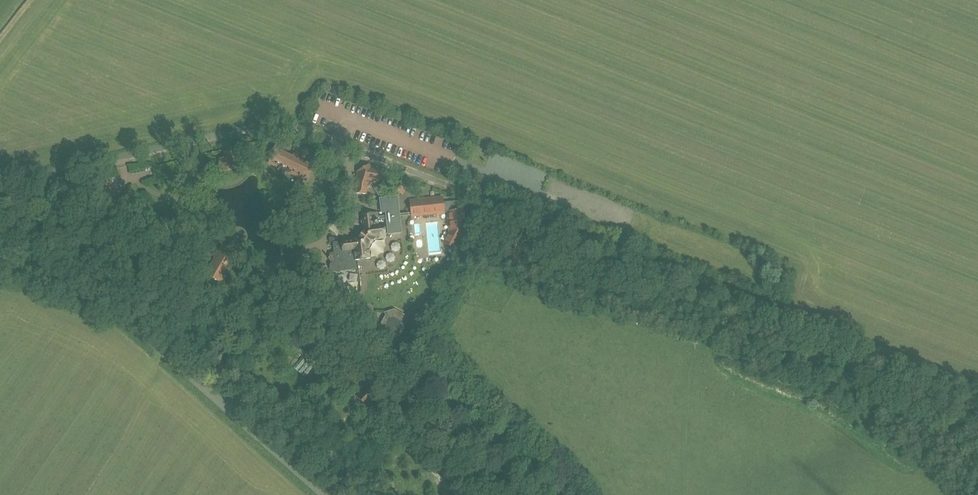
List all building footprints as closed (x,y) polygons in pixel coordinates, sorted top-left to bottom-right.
[(273,150),(275,151),(269,164),(306,181),(307,177),(312,168),(314,168),(316,163),(312,161),(311,165),(296,158),(298,154),(294,153),(293,156),(278,150),(280,146),(276,144),(273,150)] [(233,152),(223,153),(223,161),(218,161),(218,172),(233,171),(231,156),(233,156),(233,152)] [(371,168),(369,165),(367,166),(367,165),(365,165),(364,165),(362,166),(361,167),(360,168),(359,170),(360,170),(357,172),(358,173),(356,193),(366,194),(367,187),(369,186),(370,187),(371,187),(373,186),(375,185),(377,182),(376,182),(379,180),(390,184),(393,176),(371,168)] [(396,191),(402,195),(407,187),(401,183),(396,191)] [(378,217),(377,212),(362,214),(364,231),(358,239),(333,242),(334,253),(330,253),(328,257),(330,271),(332,272),(334,272),(355,269),(356,267),(355,260),(371,258),(369,247),(375,240),(386,238),(386,235),(385,234),(402,232),(400,215),(412,213),(411,210),(399,212),(397,197),(384,199),(375,185),(373,186),(382,200),(382,204),(381,204),(381,206),(382,209),(383,209),(383,213),(387,213),(388,216),(378,218),(378,217)] [(412,213),(443,209),(442,198),(410,202),(411,210),(412,213)] [(453,231),(446,244),(454,248),(464,229),(461,206),(456,207),(456,211),(450,212),(453,231)] [(223,242),(206,271),(220,279),(237,250),(223,242)] [(327,266),(313,267),(315,284),(329,282),(327,266)] [(356,298),(350,304),(367,320),(373,314),(356,298)] [(394,310),(385,312),(386,315),(381,324),(384,333),(392,337),(400,335),(404,328),(402,320),(404,315),(394,310)] [(305,377),(313,368),(302,359),(299,360),(295,357),(290,364),(294,367),(295,367),(305,377)] [(309,456),(316,462),(322,455),(315,449),(309,456)]
